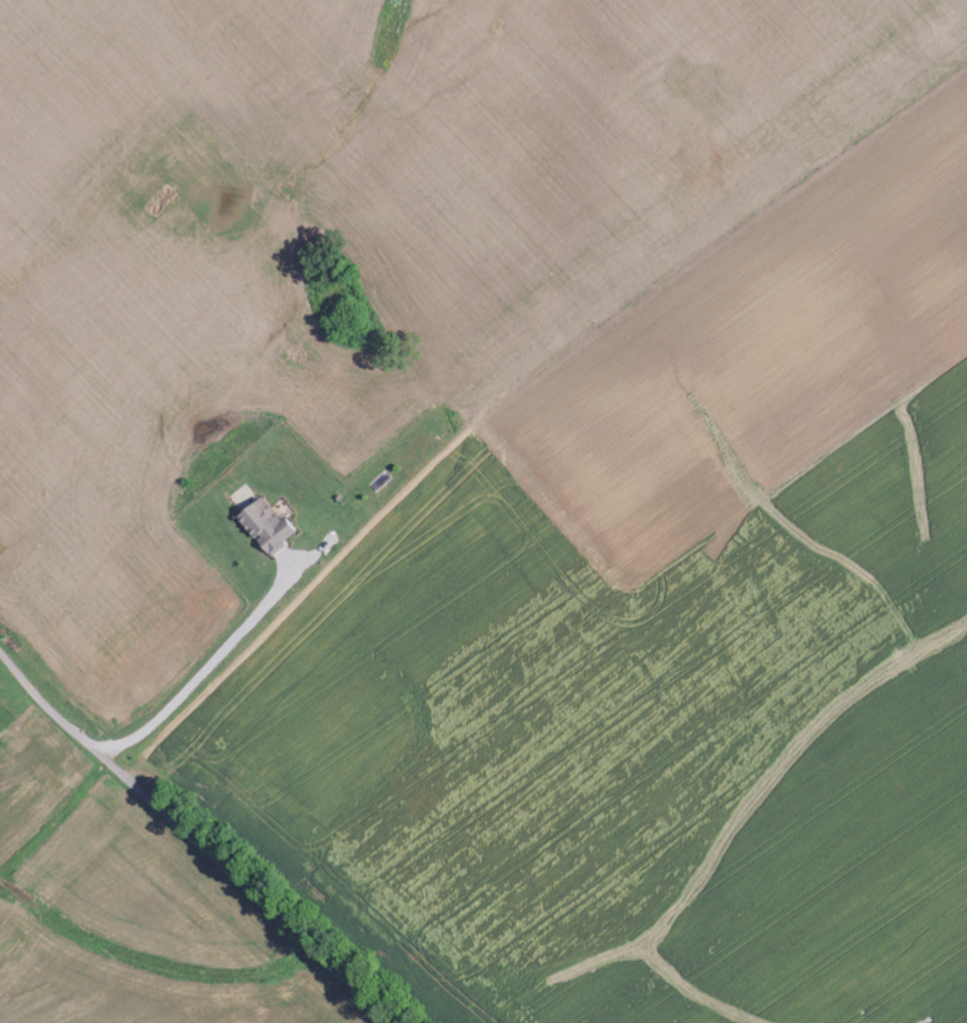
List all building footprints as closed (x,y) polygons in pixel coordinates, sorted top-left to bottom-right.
[(275,556),(302,537),(275,496),(248,515),(275,556)]
